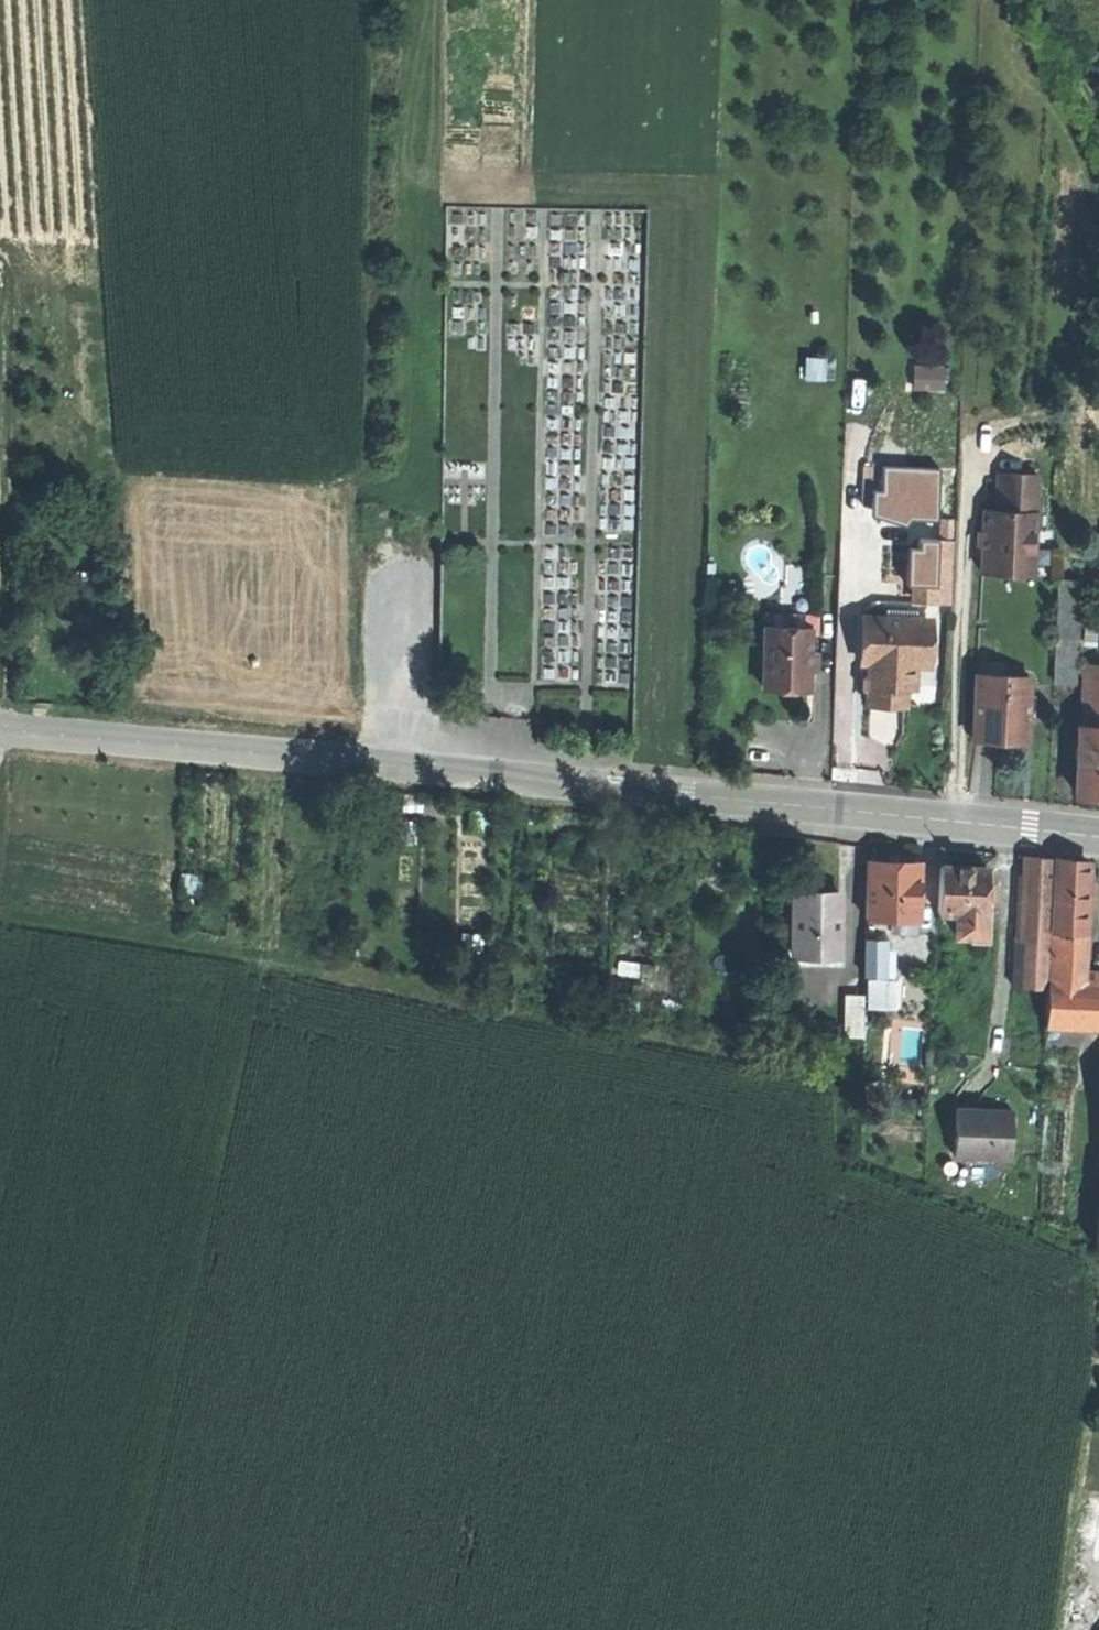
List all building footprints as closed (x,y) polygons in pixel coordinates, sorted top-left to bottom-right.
[(943,389),(944,366),(915,366),(914,388),(943,389)] [(876,493),(876,516),(895,523),(907,527),(913,519),(938,522),(940,471),(883,468),(884,493),(876,493)] [(1005,573),(1032,574),(1036,473),(999,472),(997,509),(985,509),(982,572),(1005,573)] [(952,604),(955,548),(920,547),(917,602),(930,603),(952,604)] [(1056,639),(1079,640),(1083,581),(1059,579),(1056,639)] [(930,603),(917,602),(916,619),(926,619),(930,619),(930,603)] [(766,612),(766,632),(810,634),(817,634),(818,614),(766,612)] [(889,704),(904,705),(905,687),(914,687),(916,666),(917,646),(925,646),(926,619),(916,619),(863,616),(861,660),(869,661),(868,673),(864,676),(864,687),(867,690),(867,702),(889,704)] [(917,646),(916,666),(930,666),(933,620),(930,619),(926,619),(925,646),(917,646)] [(810,634),(766,632),(764,687),(784,688),(808,689),(810,634)] [(1077,682),(1079,640),(1056,639),(1054,680),(1077,682)] [(1098,725),(1098,666),(1084,665),(1081,724),(1098,725)] [(1031,676),(977,673),(974,737),(998,738),(1028,740),(1031,676)] [(1081,724),(1080,724),(1077,793),(1094,794),(1098,794),(1098,725),(1081,724)] [(1027,937),(1028,930),(1049,932),(1053,858),(1021,856),(1017,936),(1027,937)] [(1051,931),(1087,933),(1091,861),(1072,860),(1056,859),(1051,931)] [(915,931),(917,862),(897,862),(867,861),(866,916),(896,917),(895,931),(915,931)] [(940,865),(938,912),(957,913),(956,936),(983,938),(986,867),(965,866),(940,865)] [(793,952),(839,953),(840,890),(818,889),(794,889),(793,952)] [(1017,936),(1014,991),(1045,992),(1049,932),(1028,930),(1027,937),(1017,936)] [(1084,971),(1087,933),(1051,931),(1047,985),(1096,988),(1097,972),(1084,971)] [(895,951),(885,950),(885,941),(867,941),(866,977),(894,978),(895,951)] [(895,980),(867,980),(867,1007),(895,1008),(895,980)] [(1045,1024),(1098,1027),(1098,988),(1096,988),(1047,985),(1045,1024)] [(846,993),(845,1022),(861,1022),(862,994),(846,993)] [(861,1022),(845,1022),(845,1031),(861,1032),(861,1022)] [(952,1155),(1010,1157),(1012,1110),(980,1109),(954,1108),(952,1155)]
